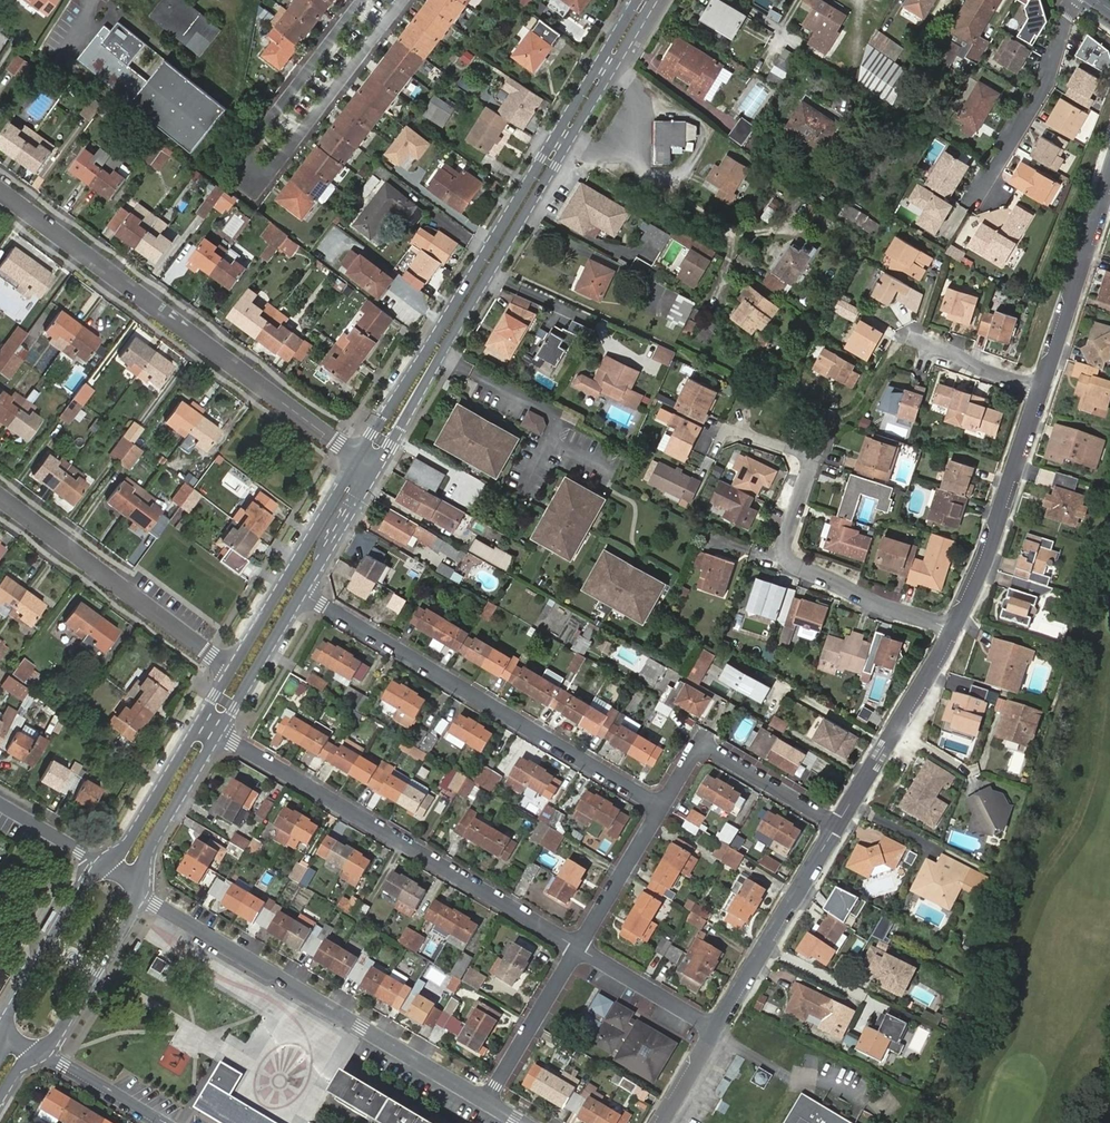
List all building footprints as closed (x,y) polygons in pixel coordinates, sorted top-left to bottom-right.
[(44,13),(54,0),(26,0),(44,13)] [(154,13),(201,51),(218,31),(179,0),(165,0),(154,13)] [(311,0),(297,0),(289,11),(310,28),(324,10),(311,0)] [(324,10),(332,0),(311,0),(324,10)] [(459,0),(431,0),(427,5),(451,23),(465,5),(459,0)] [(550,4),(564,16),(572,5),(581,11),(589,0),(553,0),(550,4)] [(716,0),(715,0),(704,19),(718,28),(729,8),(720,3),(716,0)] [(720,3),(729,8),(731,5),(723,0),(721,0),(720,3)] [(831,5),(822,0),(810,0),(799,20),(816,30),(831,5)] [(906,5),(925,18),(936,0),(909,0),(906,5)] [(979,65),(980,65),(993,41),(980,34),(1001,0),(971,0),(936,59),(951,67),(957,56),(964,61),(966,57),(979,65)] [(1035,46),(1049,23),(1043,0),(1031,0),(1027,7),(1030,19),(1019,37),(1035,46)] [(451,23),(427,5),(414,22),(438,40),(451,23)] [(731,5),(729,8),(738,14),(740,11),(731,5)] [(848,15),(831,5),(816,30),(809,42),(826,52),(847,17),(848,15)] [(289,11),(283,6),(269,24),(275,28),(289,11)] [(729,8),(718,28),(734,38),(745,45),(757,25),(738,14),(729,8)] [(271,19),(272,11),(260,9),(258,17),(271,19)] [(275,28),(297,46),(310,28),(289,11),(275,28)] [(561,35),(542,20),(515,55),(535,70),(561,35)] [(104,26),(76,60),(192,153),(227,109),(165,60),(148,81),(129,66),(146,44),(118,22),(111,31),(104,26)] [(438,40),(414,22),(400,41),(424,59),(438,40)] [(281,66),(297,46),(275,28),(268,37),(275,42),(264,55),(281,66)] [(905,49),(877,29),(869,43),(896,61),(905,49)] [(10,37),(0,31),(0,52),(10,37)] [(1033,52),(1010,37),(996,61),(1020,75),(1033,52)] [(1107,75),(1109,71),(1109,48),(1090,37),(1078,57),(1107,75)] [(681,38),(661,70),(673,78),(676,74),(693,85),(690,89),(704,97),(724,65),(681,38)] [(424,59),(400,41),(387,57),(411,76),(424,59)] [(896,61),(869,43),(866,47),(861,65),(857,84),(892,106),(912,73),(896,61)] [(785,49),(800,58),(800,56),(785,48),(785,49)] [(780,57),(795,66),(800,58),(785,49),(780,57)] [(18,56),(8,70),(14,74),(24,60),(18,56)] [(411,76),(387,57),(374,75),(397,93),(411,76)] [(775,65),(790,74),(795,66),(780,57),(775,65)] [(31,66),(24,60),(14,74),(21,80),(31,66)] [(771,73),(786,81),(790,74),(775,65),(771,73)] [(1068,97),(1090,109),(1095,99),(1092,97),(1102,80),(1083,69),(1071,88),(1073,89),(1068,97)] [(766,81),(781,90),(786,81),(771,73),(766,81)] [(397,93),(374,75),(360,93),(384,111),(397,93)] [(542,97),(512,78),(506,87),(514,92),(500,115),(508,120),(522,129),(542,97)] [(980,83),(959,119),(965,122),(979,131),(1000,95),(980,83)] [(384,111),(360,93),(346,110),(371,128),(384,111)] [(434,95),(422,114),(443,127),(455,108),(434,95)] [(82,113),(91,120),(100,107),(101,106),(93,99),(82,113)] [(1052,127),(1074,141),(1089,116),(1063,100),(1054,115),(1058,117),(1052,127)] [(809,141),(824,116),(805,104),(786,132),(793,137),(796,133),(809,141)] [(500,115),(488,107),(466,141),(486,153),(493,143),(497,136),(508,120),(500,115)] [(371,128),(346,110),(333,129),(357,146),(371,128)] [(1054,115),(1048,125),(1052,127),(1058,117),(1054,115)] [(838,126),(824,116),(809,141),(823,150),(838,126)] [(743,117),(740,121),(753,131),(756,127),(743,117)] [(965,122),(959,119),(954,128),(960,132),(965,122)] [(686,146),(687,122),(687,121),(686,121),(657,121),(656,163),(671,164),(671,146),(686,146)] [(753,131),(740,121),(729,136),(743,146),(753,131)] [(17,158),(29,140),(35,132),(25,125),(22,130),(11,122),(0,137),(0,145),(17,158)] [(407,125),(384,154),(399,167),(410,153),(419,160),(431,144),(407,125)] [(357,146),(333,129),(320,145),(344,163),(357,146)] [(29,140),(17,158),(36,173),(51,153),(40,144),(44,139),(35,132),(29,140)] [(502,139),(497,136),(493,143),(497,146),(502,139)] [(1032,157),(1058,172),(1066,160),(1062,158),(1066,151),(1043,137),(1032,157)] [(40,144),(51,153),(55,147),(44,139),(40,144)] [(155,159),(162,150),(163,148),(156,143),(148,153),(155,159)] [(344,163),(320,145),(306,164),(330,181),(344,163)] [(103,148),(98,155),(107,162),(112,155),(103,148)] [(71,168),(92,184),(104,167),(94,160),(97,157),(86,149),(71,168)] [(155,159),(150,165),(158,171),(170,156),(162,150),(155,159)] [(104,167),(92,184),(111,198),(126,179),(115,170),(122,160),(113,154),(112,155),(107,162),(104,167)] [(94,160),(104,167),(107,162),(98,155),(97,157),(94,160)] [(934,177),(929,186),(948,198),(953,190),(955,192),(969,169),(947,156),(947,157),(947,158),(947,159),(947,160),(947,161),(947,162),(947,163),(947,164),(947,165),(946,166),(946,167),(946,168),(946,169),(946,170),(945,171),(945,172),(944,173),(944,174),(944,175),(943,176),(943,177),(942,177),(942,178),(941,179),(941,180),(940,180),(940,181),(934,177)] [(947,156),(934,177),(940,181),(940,180),(941,180),(941,179),(942,178),(942,177),(943,177),(943,176),(944,175),(944,174),(944,173),(945,172),(945,171),(946,170),(946,169),(946,168),(946,167),(946,166),(947,165),(947,164),(947,163),(947,162),(947,161),(947,160),(947,159),(947,158),(947,157),(947,156)] [(726,157),(712,182),(722,188),(717,196),(731,204),(735,196),(733,194),(746,169),(726,157)] [(378,162),(372,170),(387,181),(393,173),(378,162)] [(330,181),(306,164),(293,181),(317,199),(330,181)] [(1014,187),(1019,189),(1044,204),(1048,198),(1050,199),(1053,196),(1054,197),(1060,187),(1023,165),(1019,171),(1021,175),(1014,187)] [(442,169),(429,188),(462,210),(480,183),(464,171),(457,180),(442,169)] [(1011,185),(1014,187),(1021,175),(1019,171),(1011,185)] [(373,175),(360,192),(367,197),(380,180),(373,175)] [(600,194),(606,185),(590,175),(584,185),(600,194)] [(317,199),(293,181),(279,199),(303,217),(317,199)] [(557,218),(561,220),(583,184),(578,181),(557,218)] [(386,183),(354,225),(371,238),(395,208),(407,217),(416,205),(386,183)] [(629,212),(600,194),(584,185),(583,184),(561,220),(584,234),(585,233),(596,240),(602,228),(615,236),(629,212)] [(226,192),(223,190),(217,186),(207,200),(215,207),(226,192)] [(953,208),(921,189),(912,203),(928,212),(920,224),(938,234),(944,224),(943,222),(944,219),(946,221),(953,208)] [(825,190),(816,201),(827,211),(835,198),(825,190)] [(233,197),(226,192),(215,207),(222,212),(233,197)] [(1044,204),(1048,207),(1054,197),(1053,196),(1050,199),(1048,198),(1044,204)] [(776,199),(771,205),(776,209),(781,203),(776,199)] [(847,204),(841,213),(868,230),(873,221),(869,218),(870,217),(847,204)] [(811,207),(804,216),(818,228),(826,218),(811,207)] [(1015,212),(1031,221),(1034,216),(1018,207),(1015,212)] [(109,227),(116,233),(129,215),(122,210),(109,227)] [(1003,266),(1031,221),(1015,212),(1001,236),(984,226),(971,246),(1003,266)] [(116,233),(137,248),(150,231),(141,224),(142,222),(131,213),(129,215),(116,233)] [(159,237),(160,235),(159,234),(163,228),(156,223),(150,231),(159,237)] [(273,225),(270,223),(260,237),(263,239),(273,225)] [(288,236),(273,225),(263,239),(269,244),(277,250),(287,237),(288,236)] [(643,240),(662,251),(671,236),(652,225),(643,240)] [(422,227),(410,243),(413,246),(414,245),(415,243),(423,249),(441,262),(442,263),(457,242),(439,230),(434,236),(422,227)] [(679,228),(673,236),(692,250),(698,241),(679,228)] [(150,231),(137,248),(157,263),(172,244),(160,235),(159,237),(150,231)] [(192,258),(211,274),(229,250),(219,243),(217,247),(206,239),(192,258)] [(923,263),(930,268),(934,260),(899,240),(888,257),(894,260),(892,271),(905,274),(920,283),(927,272),(920,268),(923,263)] [(716,251),(699,241),(692,252),(687,261),(690,263),(685,270),(680,279),(695,288),(710,262),(716,251)] [(764,282),(781,294),(788,283),(793,286),(818,250),(808,242),(802,249),(795,244),(793,247),(791,246),(764,282)] [(268,263),(277,250),(269,244),(260,257),(268,263)] [(414,245),(413,246),(410,249),(418,255),(422,250),(414,245)] [(960,260),(964,253),(952,246),(948,254),(950,255),(952,255),(960,260)] [(33,263),(12,248),(0,264),(0,270),(8,276),(3,282),(14,290),(15,289),(21,280),(33,263)] [(239,256),(230,249),(229,250),(211,274),(231,289),(246,269),(235,260),(239,256)] [(422,250),(418,255),(416,258),(408,268),(407,270),(426,284),(441,262),(423,249),(422,250)] [(352,251),(343,262),(351,268),(349,272),(379,296),(393,279),(362,254),(360,257),(352,251)] [(408,252),(400,263),(408,268),(416,258),(408,252)] [(635,265),(642,273),(649,267),(642,259),(635,265)] [(591,262),(578,289),(600,300),(614,272),(591,262)] [(53,278),(33,263),(21,280),(29,287),(27,290),(31,293),(38,298),(53,278)] [(927,272),(930,268),(923,263),(920,268),(927,272)] [(399,265),(395,271),(402,276),(407,270),(399,265)] [(906,297),(911,289),(887,276),(880,287),(878,286),(870,300),(879,306),(885,305),(890,308),(899,293),(906,297)] [(345,283),(339,279),(334,285),(340,290),(345,283)] [(21,280),(15,289),(27,298),(31,293),(27,290),(29,287),(21,280)] [(731,318),(753,335),(767,317),(772,321),(783,308),(750,283),(738,298),(743,302),(731,318)] [(354,289),(348,285),(344,291),(350,295),(354,289)] [(965,316),(963,321),(972,325),(982,295),(952,285),(945,309),(953,311),(965,316)] [(258,338),(278,311),(268,304),(263,310),(252,302),(258,294),(249,288),(228,316),(258,338)] [(697,303),(680,294),(667,319),(668,319),(673,322),(685,327),(697,303)] [(513,303),(527,312),(531,304),(517,295),(513,303)] [(367,313),(357,326),(378,341),(394,317),(370,299),(362,309),(367,313)] [(841,301),(835,311),(854,321),(860,312),(842,302),(841,301)] [(510,355),(534,316),(527,312),(513,303),(488,343),(510,355)] [(1102,303),(1099,311),(1109,314),(1109,305),(1102,303)] [(288,319),(278,311),(258,338),(288,362),(295,353),(304,341),(283,325),(288,319)] [(951,318),(963,321),(965,316),(953,311),(951,318)] [(62,350),(80,327),(60,312),(45,331),(56,340),(53,344),(62,350)] [(989,312),(984,328),(994,332),(992,337),(1012,345),(1015,336),(1018,337),(1021,328),(1019,327),(1021,318),(1001,312),(999,316),(989,312)] [(670,329),(673,322),(668,319),(665,327),(670,329)] [(586,337),(590,328),(574,321),(570,329),(586,337)] [(863,325),(849,350),(868,361),(883,337),(863,325)] [(1109,347),(1109,329),(1099,325),(1095,338),(1109,347)] [(343,334),(337,342),(362,361),(378,341),(357,326),(348,337),(343,334)] [(99,342),(80,327),(62,350),(61,352),(70,358),(74,353),(85,361),(99,342)] [(553,327),(550,333),(559,338),(562,332),(553,327)] [(992,337),(994,332),(984,328),(982,334),(992,337)] [(18,346),(26,335),(17,329),(3,347),(12,354),(18,346)] [(550,333),(537,355),(546,360),(558,366),(565,354),(567,354),(578,336),(564,329),(562,332),(559,338),(550,333)] [(539,330),(531,343),(538,347),(545,334),(539,330)] [(141,370),(154,353),(134,337),(119,357),(130,366),(132,363),(141,370)] [(1109,362),(1109,347),(1095,338),(1091,349),(1085,352),(1091,367),(1098,369),(1102,370),(1103,365),(1109,362)] [(304,341),(295,353),(301,359),(311,346),(304,340),(304,341)] [(362,361),(337,342),(330,352),(335,355),(327,366),(347,381),(362,361)] [(12,354),(22,361),(27,353),(18,346),(12,354)] [(12,354),(3,347),(0,351),(0,371),(12,354)] [(675,355),(660,348),(654,360),(669,367),(675,355)] [(321,362),(327,366),(335,355),(330,352),(329,351),(321,362)] [(826,352),(815,371),(829,380),(832,376),(836,379),(835,380),(852,389),(859,376),(852,373),(855,369),(826,352)] [(174,367),(154,353),(141,370),(137,375),(147,384),(149,381),(159,388),(174,367)] [(0,371),(0,372),(9,379),(22,361),(12,354),(0,371)] [(606,374),(613,360),(608,358),(600,371),(606,374)] [(574,388),(598,399),(602,391),(638,408),(645,395),(631,389),(638,373),(613,360),(606,374),(600,371),(599,371),(594,380),(583,374),(580,376),(574,388)] [(1102,370),(1107,372),(1109,362),(1103,365),(1102,370)] [(1081,363),(1078,375),(1086,378),(1083,386),(1090,389),(1089,393),(1084,408),(1096,412),(1098,404),(1109,408),(1109,405),(1109,384),(1095,379),(1098,369),(1091,367),(1081,363)] [(29,373),(22,383),(30,388),(36,377),(29,373)] [(677,409),(706,423),(711,415),(708,413),(714,400),(718,391),(692,379),(677,409)] [(92,391),(83,384),(72,399),(80,405),(92,391)] [(919,421),(929,389),(919,386),(917,393),(899,387),(892,407),(888,406),(885,416),(898,421),(901,415),(919,421)] [(964,429),(975,397),(942,386),(935,404),(958,412),(954,425),(964,429)] [(574,388),(569,396),(593,409),(598,399),(574,388)] [(39,394),(33,390),(24,401),(30,406),(39,394)] [(6,427),(18,409),(9,403),(10,400),(0,393),(0,423),(6,427)] [(984,399),(975,397),(964,429),(974,432),(974,429),(998,437),(1005,417),(985,410),(981,408),(984,399)] [(72,399),(57,419),(68,426),(82,406),(80,405),(72,399)] [(708,413),(711,415),(717,401),(714,400),(708,413)] [(186,434),(199,417),(186,408),(179,402),(165,422),(176,430),(178,427),(186,434)] [(190,402),(186,408),(199,417),(203,411),(190,402)] [(520,439),(459,404),(436,443),(497,478),(520,439)] [(18,409),(6,427),(25,442),(41,422),(28,413),(27,416),(18,409)] [(678,430),(665,454),(681,462),(689,447),(692,448),(694,446),(702,430),(663,411),(659,420),(678,430)] [(530,412),(523,425),(541,436),(546,427),(544,420),(530,412)] [(565,412),(563,418),(577,423),(579,417),(565,412)] [(860,426),(870,428),(872,419),(863,416),(860,426)] [(94,434),(103,422),(97,417),(87,429),(94,434)] [(219,432),(199,417),(186,434),(195,441),(194,443),(205,451),(219,432)] [(132,444),(143,429),(134,421),(123,437),(132,444)] [(1059,445),(1055,443),(1050,459),(1066,466),(1069,460),(1086,466),(1088,458),(1101,462),(1106,449),(1109,450),(1109,444),(1060,428),(1057,438),(1061,439),(1059,445)] [(109,455),(119,462),(132,444),(123,437),(109,455)] [(867,463),(876,440),(872,439),(863,462),(867,463)] [(898,448),(876,440),(867,463),(863,462),(861,471),(891,481),(896,466),(893,465),(898,448)] [(132,444),(119,462),(129,470),(143,452),(132,444)] [(689,447),(681,462),(685,464),(692,448),(689,447)] [(902,449),(898,448),(893,465),(896,466),(902,449)] [(32,475),(52,490),(65,473),(55,466),(57,463),(47,455),(32,475)] [(447,475),(417,458),(405,479),(435,496),(447,475)] [(744,471),(773,484),(779,472),(751,458),(744,471)] [(1088,458),(1086,466),(1099,470),(1101,462),(1088,458)] [(65,473),(70,467),(60,460),(57,463),(55,466),(65,473)] [(954,462),(949,477),(977,490),(976,488),(972,485),(978,470),(954,462)] [(659,464),(649,484),(691,503),(700,485),(659,464)] [(712,474),(721,477),(724,468),(715,465),(712,474)] [(65,473),(52,490),(71,505),(86,485),(80,481),(84,476),(70,466),(70,467),(65,473)] [(756,496),(758,497),(766,484),(772,486),(773,484),(744,471),(736,487),(756,496)] [(855,474),(840,517),(855,522),(865,494),(882,500),(879,509),(891,513),(896,500),(893,499),(896,488),(855,474)] [(1073,496),(1078,481),(1059,475),(1054,489),(1060,491),(1057,501),(1055,509),(1052,518),(1074,525),(1077,516),(1079,508),(1082,499),(1073,496)] [(971,498),(973,499),(977,490),(949,477),(945,489),(971,498)] [(568,478),(533,539),(572,561),(607,500),(568,478)] [(106,501),(125,516),(138,498),(129,492),(131,490),(121,481),(106,501)] [(736,487),(725,481),(715,502),(731,510),(727,516),(751,528),(759,512),(750,507),(756,496),(736,487)] [(464,515),(409,483),(398,502),(418,514),(419,513),(455,533),(464,515)] [(183,503),(193,489),(185,484),(172,500),(180,506),(183,503)] [(945,489),(942,488),(931,522),(959,531),(963,520),(959,519),(964,506),(967,507),(971,498),(945,489)] [(201,495),(193,489),(183,503),(191,509),(201,495)] [(138,498),(125,516),(132,521),(136,524),(137,525),(146,531),(160,512),(152,506),(156,500),(144,491),(138,498)] [(239,524),(256,537),(271,517),(269,515),(276,505),(260,493),(252,503),(251,502),(243,513),(238,509),(231,518),(239,524)] [(1109,503),(1100,499),(1091,526),(1101,529),(1109,503)] [(156,500),(152,506),(160,512),(163,508),(163,505),(156,500)] [(466,554),(393,511),(382,530),(407,545),(414,534),(414,533),(421,537),(420,538),(461,562),(466,554)] [(163,518),(168,522),(172,517),(166,513),(163,518)] [(831,548),(869,560),(876,538),(861,534),(861,531),(856,529),(858,523),(855,522),(840,517),(837,516),(834,526),(837,527),(831,548)] [(134,530),(137,525),(136,524),(132,521),(129,526),(134,530)] [(242,557),(256,537),(239,524),(235,530),(232,528),(222,542),(231,549),(222,562),(240,576),(249,563),(242,557)] [(910,577),(909,581),(931,588),(932,584),(945,588),(951,570),(947,569),(950,560),(954,561),(961,542),(938,535),(927,564),(916,560),(910,577)] [(1041,585),(1047,587),(1050,578),(1043,575),(1046,568),(1056,561),(1058,553),(1052,550),(1054,542),(1032,535),(1027,551),(1034,553),(1030,565),(1023,562),(1017,577),(1018,577),(1022,579),(1041,585)] [(884,537),(884,539),(918,555),(920,548),(884,537)] [(918,555),(884,539),(877,560),(903,569),(901,574),(910,577),(916,560),(918,555)] [(477,541),(472,551),(507,571),(514,558),(497,548),(495,551),(477,541)] [(607,549),(584,588),(645,623),(668,584),(636,566),(607,549)] [(1027,551),(1023,562),(1030,565),(1034,553),(1027,551)] [(709,555),(703,571),(711,573),(708,581),(704,591),(725,599),(737,565),(709,555)] [(363,562),(358,571),(377,582),(386,567),(369,556),(365,564),(363,562)] [(449,579),(454,571),(442,564),(437,572),(449,579)] [(377,582),(358,571),(354,579),(355,580),(350,588),(367,598),(377,582)] [(711,573),(703,571),(700,579),(708,581),(711,573)] [(24,592),(4,577),(0,582),(0,604),(1,605),(0,606),(0,614),(5,618),(12,608),(24,592)] [(1013,591),(1012,591),(1010,600),(1012,601),(1009,612),(1006,611),(1002,621),(1014,624),(1018,622),(1020,626),(1033,630),(1036,621),(1031,619),(1035,608),(1040,610),(1043,601),(1057,593),(1058,591),(1047,587),(1041,585),(1036,598),(1017,592),(1022,579),(1018,577),(1013,591)] [(779,618),(781,614),(781,612),(787,596),(796,599),(798,592),(758,579),(752,598),(749,607),(761,608),(760,618),(760,621),(777,627),(779,618)] [(1041,585),(1022,579),(1017,592),(1036,598),(1041,585)] [(44,606),(24,592),(12,608),(21,615),(19,619),(30,627),(44,606)] [(389,605),(401,613),(408,601),(396,594),(389,605)] [(790,617),(796,599),(787,596),(781,612),(781,614),(790,617)] [(831,611),(796,599),(790,617),(823,633),(831,611)] [(86,634),(98,618),(78,603),(64,623),(75,631),(77,628),(86,634)] [(497,608),(497,607),(489,603),(481,617),(489,622),(497,608)] [(761,608),(749,607),(748,616),(760,618),(761,608)] [(411,624),(435,638),(446,621),(427,610),(425,612),(419,608),(411,624)] [(1031,619),(1036,621),(1040,610),(1035,608),(1031,619)] [(789,622),(786,630),(794,633),(797,627),(808,630),(820,634),(823,635),(823,633),(790,617),(789,622)] [(118,633),(98,618),(86,634),(94,641),(92,644),(104,652),(118,633)] [(446,621),(435,638),(460,653),(469,637),(461,633),(463,631),(446,621)] [(591,624),(581,640),(584,643),(588,636),(591,638),(598,628),(591,624)] [(73,633),(82,640),(86,634),(77,628),(75,631),(73,633)] [(820,634),(808,630),(804,641),(814,644),(817,642),(820,634)] [(82,640),(81,641),(90,648),(92,644),(94,641),(86,634),(82,640)] [(469,637),(460,653),(483,666),(493,649),(475,638),(473,640),(469,637)] [(885,641),(877,638),(871,655),(870,658),(878,660),(877,666),(881,668),(880,671),(889,674),(893,665),(895,666),(900,660),(901,652),(897,650),(900,643),(885,639),(885,641)] [(829,641),(823,660),(836,665),(833,670),(845,674),(847,671),(864,677),(870,658),(871,655),(862,651),(864,647),(849,641),(847,646),(829,641)] [(336,673),(346,654),(338,649),(337,651),(329,646),(320,663),(336,673)] [(1000,690),(1003,691),(1004,691),(1028,699),(1029,694),(1023,693),(1028,678),(1034,681),(1038,669),(1042,670),(1045,659),(1028,653),(1027,655),(1021,653),(1022,651),(1007,647),(1004,657),(1007,658),(1004,667),(1007,669),(1000,690)] [(493,649),(483,666),(508,681),(517,666),(519,664),(511,660),(493,649)] [(702,687),(718,658),(706,650),(690,680),(702,687)] [(354,659),(346,654),(336,673),(332,679),(348,687),(351,683),(352,684),(355,678),(363,683),(369,671),(353,660),(354,659)] [(586,660),(577,654),(568,669),(577,674),(586,660)] [(168,656),(163,662),(178,674),(184,667),(168,656)] [(655,685),(666,666),(650,657),(639,677),(655,685)] [(23,660),(13,674),(22,681),(33,667),(23,660)] [(753,698),(762,683),(731,665),(722,680),(753,698)] [(517,666),(508,681),(533,696),(543,678),(524,667),(523,669),(517,666)] [(314,675),(309,684),(324,693),(329,684),(314,675)] [(138,681),(127,695),(134,701),(150,714),(166,692),(146,677),(142,684),(138,681)] [(543,678),(533,696),(556,709),(565,694),(559,691),(560,689),(543,678)] [(1023,693),(1029,694),(1034,681),(1028,678),(1023,693)] [(680,682),(676,689),(683,693),(687,686),(680,682)] [(23,702),(30,692),(15,683),(8,693),(23,702)] [(766,705),(774,689),(762,683),(753,698),(766,705)] [(400,711),(411,692),(402,687),(401,689),(392,684),(383,701),(400,711)] [(672,710),(674,711),(678,704),(701,717),(711,699),(687,686),(683,693),(676,689),(675,688),(673,692),(668,689),(659,703),(664,705),(672,710)] [(962,714),(954,711),(952,710),(945,732),(955,736),(957,728),(976,736),(981,721),(977,720),(982,709),(985,710),(991,693),(976,687),(972,697),(960,693),(957,702),(965,705),(962,714)] [(355,712),(364,698),(350,689),(344,700),(349,703),(346,707),(355,712)] [(419,697),(411,692),(400,711),(396,717),(395,720),(411,729),(426,703),(418,699),(419,697)] [(565,694),(556,709),(578,723),(589,705),(573,696),(572,698),(565,694)] [(337,696),(335,699),(346,707),(349,703),(344,700),(337,696)] [(373,703),(364,698),(355,712),(364,717),(373,703)] [(136,734),(150,714),(134,701),(127,709),(125,707),(116,719),(112,716),(106,724),(119,733),(120,731),(124,726),(136,734)] [(396,717),(400,711),(383,701),(379,707),(396,717)] [(68,702),(60,714),(67,719),(75,707),(68,702)] [(659,703),(659,702),(655,709),(669,717),(672,710),(664,705),(659,703)] [(957,702),(954,711),(962,714),(965,705),(957,702)] [(589,705),(578,723),(605,738),(614,723),(608,720),(609,717),(589,705)] [(1011,705),(1004,723),(1010,725),(1016,707),(1011,705)] [(871,721),(873,708),(862,706),(859,719),(871,721)] [(1010,725),(1004,723),(999,738),(1031,748),(1043,715),(1016,707),(1010,725)] [(621,712),(614,723),(620,727),(621,725),(627,716),(621,712)] [(14,718),(6,713),(5,716),(0,723),(0,742),(14,718)] [(377,714),(373,722),(379,726),(388,731),(393,723),(377,714)] [(0,742),(0,749),(21,761),(32,768),(46,743),(36,737),(33,742),(17,733),(23,720),(16,715),(14,718),(0,742)] [(441,717),(434,727),(443,733),(450,722),(441,717)] [(467,744),(478,726),(469,721),(468,722),(459,717),(450,734),(467,744)] [(800,731),(777,718),(772,726),(795,740),(800,731)] [(279,734),(302,747),(312,731),(294,720),(293,722),(288,719),(279,734)] [(847,758),(859,738),(827,720),(815,740),(847,758)] [(614,723),(605,738),(629,753),(639,736),(621,725),(620,727),(614,723)] [(131,740),(136,734),(124,726),(120,731),(131,740)] [(485,730),(478,726),(467,744),(483,754),(493,737),(484,732),(485,730)] [(957,728),(955,736),(974,742),(976,736),(957,728)] [(750,747),(754,750),(765,732),(760,729),(750,747)] [(421,751),(430,735),(421,730),(412,745),(421,751)] [(312,731),(302,747),(325,761),(334,747),(329,743),(329,741),(312,731)] [(765,732),(754,750),(794,774),(795,773),(799,766),(800,764),(805,756),(765,732)] [(437,739),(430,735),(421,751),(428,755),(437,739)] [(639,736),(629,753),(654,767),(663,752),(656,748),(657,746),(639,736)] [(412,745),(403,740),(398,749),(407,753),(412,745)] [(347,741),(342,748),(360,759),(365,752),(347,741)] [(334,747),(325,761),(351,776),(360,759),(342,748),(341,751),(334,747)] [(360,759),(351,776),(375,791),(383,775),(377,771),(378,770),(360,759)] [(528,787),(539,769),(531,764),(530,765),(522,760),(512,777),(528,787)] [(382,761),(378,770),(377,771),(383,775),(389,765),(382,761)] [(66,795),(77,776),(68,772),(51,762),(41,780),(58,791),(66,795)] [(929,763),(914,789),(917,791),(913,797),(911,795),(903,809),(936,828),(942,817),(936,813),(937,811),(932,808),(936,801),(944,786),(949,789),(955,778),(929,763)] [(801,777),(806,768),(800,764),(799,766),(795,773),(801,777)] [(77,776),(81,770),(73,765),(68,772),(77,776)] [(389,765),(383,775),(389,778),(390,777),(409,788),(413,782),(394,771),(396,769),(389,765)] [(424,766),(419,774),(426,778),(431,771),(424,766)] [(484,788),(492,773),(485,768),(476,783),(478,784),(484,788)] [(451,789),(459,794),(468,779),(452,769),(441,788),(449,793),(451,789)] [(548,774),(539,769),(528,787),(545,796),(554,780),(547,776),(548,774)] [(87,774),(81,770),(77,776),(83,780),(87,774)] [(501,778),(492,773),(484,788),(492,793),(501,778)] [(383,775),(375,791),(399,805),(409,788),(390,777),(389,778),(383,775)] [(83,780),(77,776),(66,795),(73,799),(90,809),(101,791),(83,780)] [(506,786),(522,796),(524,793),(528,787),(512,777),(506,786)] [(468,779),(459,794),(469,799),(478,784),(476,783),(468,779)] [(716,805),(727,787),(717,781),(716,783),(708,779),(698,795),(716,805)] [(229,788),(223,797),(249,812),(259,795),(234,781),(230,789),(229,788)] [(545,796),(528,787),(524,793),(536,800),(536,798),(542,802),(545,796)] [(734,791),(727,787),(716,805),(731,814),(740,798),(732,793),(734,791)] [(409,788),(399,805),(423,819),(433,802),(409,788)] [(977,801),(976,797),(969,801),(976,815),(972,828),(996,836),(998,830),(1004,832),(1012,808),(998,803),(991,789),(982,794),(984,797),(977,801)] [(998,803),(1012,808),(1005,794),(991,789),(998,803)] [(51,803),(58,808),(66,795),(58,791),(51,803)] [(594,821),(606,802),(597,797),(596,798),(587,793),(577,810),(578,811),(594,821)] [(66,795),(58,808),(65,812),(73,799),(66,795)] [(249,812),(223,797),(218,806),(220,807),(215,814),(240,828),(249,812)] [(265,821),(275,804),(267,799),(256,817),(265,821)] [(948,808),(936,801),(932,808),(937,811),(936,813),(942,817),(948,808)] [(614,807),(606,802),(594,821),(610,830),(607,835),(617,841),(630,820),(613,809),(614,807)] [(548,826),(556,812),(547,807),(539,820),(544,823),(548,826)] [(292,837),(303,817),(295,812),(294,814),(286,809),(276,827),(281,830),(292,837)] [(458,833),(483,848),(493,831),(476,821),(478,816),(470,811),(458,833)] [(573,818),(590,828),(594,821),(578,811),(573,818)] [(566,818),(556,812),(548,826),(551,828),(558,832),(566,818)] [(693,812),(687,821),(701,829),(703,826),(707,820),(693,812)] [(775,841),(787,822),(778,817),(777,820),(768,814),(754,839),(770,848),(771,847),(775,841)] [(312,822),(303,817),(292,837),(299,842),(309,847),(319,829),(310,824),(312,822)] [(701,829),(687,821),(683,829),(696,837),(701,829)] [(794,827),(787,822),(775,841),(786,847),(792,850),(801,834),(793,829),(794,827)] [(534,840),(541,845),(551,828),(548,826),(544,823),(534,840)] [(728,824),(720,837),(731,844),(739,831),(728,824)] [(551,828),(541,845),(555,853),(565,836),(558,832),(551,828)] [(281,830),(275,841),(285,848),(287,845),(292,837),(281,830)] [(493,831),(483,848),(508,863),(518,846),(493,831)] [(235,836),(230,844),(231,844),(245,853),(246,853),(249,849),(251,846),(235,836)] [(745,841),(738,836),(731,847),(738,852),(745,841)] [(292,837),(287,845),(295,849),(299,842),(292,837)] [(344,871),(356,852),(348,847),(347,849),(327,838),(317,855),(344,871)] [(254,839),(251,846),(249,849),(246,853),(253,858),(262,844),(254,839)] [(678,839),(665,862),(681,872),(690,856),(689,855),(693,848),(678,839)] [(862,845),(849,865),(869,877),(876,868),(885,865),(894,871),(907,850),(888,839),(881,849),(871,851),(862,845)] [(775,841),(771,847),(782,854),(786,847),(775,841)] [(188,857),(208,869),(221,848),(212,842),(210,847),(201,842),(196,850),(194,848),(188,857)] [(713,856),(722,862),(731,847),(721,842),(713,856)] [(245,853),(231,844),(226,852),(240,860),(245,853)] [(731,847),(722,862),(736,871),(745,856),(738,852),(731,847)] [(364,857),(356,852),(344,871),(361,881),(371,864),(363,859),(364,857)] [(199,885),(208,869),(188,857),(183,865),(186,868),(181,875),(199,885)] [(760,865),(775,874),(780,866),(765,857),(760,865)] [(939,858),(934,867),(945,873),(950,863),(939,858)] [(559,880),(577,891),(582,882),(581,881),(586,873),(569,862),(559,880)] [(681,872),(665,862),(650,887),(665,896),(668,891),(669,892),(681,872)] [(531,863),(522,877),(532,883),(540,868),(531,863)] [(945,873),(934,867),(925,863),(910,892),(920,897),(923,891),(943,901),(951,886),(957,890),(966,872),(950,863),(945,873)] [(300,865),(291,880),(300,885),(309,870),(300,865)] [(400,900),(411,881),(403,877),(402,879),(394,874),(384,891),(400,900)] [(209,895),(217,900),(226,885),(218,879),(209,895)] [(573,899),(577,891),(559,880),(549,896),(566,906),(571,898),(573,899)] [(419,886),(411,881),(400,900),(417,910),(426,894),(418,888),(419,886)] [(739,897),(758,908),(762,901),(760,900),(765,891),(748,881),(745,886),(739,897)] [(737,882),(732,892),(735,894),(739,897),(745,886),(737,882)] [(238,916),(250,896),(233,886),(232,888),(226,884),(226,885),(217,900),(223,904),(222,905),(238,916)] [(849,922),(862,897),(840,885),(827,910),(849,922)] [(923,891),(920,897),(946,910),(957,890),(951,886),(943,901),(923,891)] [(665,896),(650,887),(636,911),(652,921),(661,905),(660,904),(665,896)] [(753,917),(758,908),(739,897),(735,894),(725,912),(726,912),(722,919),(740,930),(744,922),(746,923),(751,916),(753,917)] [(265,906),(250,896),(238,916),(246,921),(248,919),(262,927),(271,911),(265,907),(265,906)] [(349,905),(345,912),(352,917),(361,902),(354,898),(349,905)] [(342,901),(338,908),(345,912),(349,905),(342,901)] [(446,908),(435,902),(425,919),(435,925),(446,908)] [(691,902),(687,909),(692,912),(696,905),(691,902)] [(363,905),(355,918),(360,921),(362,922),(371,909),(363,905)] [(691,913),(706,921),(711,914),(696,905),(692,912),(691,913)] [(452,936),(463,917),(455,911),(454,914),(446,908),(435,925),(452,936)] [(279,916),(271,911),(262,927),(276,936),(275,937),(285,943),(296,923),(279,914),(279,916)] [(652,921),(636,911),(621,937),(635,945),(639,939),(641,939),(652,921)] [(702,929),(706,921),(691,913),(687,921),(702,929)] [(831,949),(846,924),(828,913),(813,938),(831,949)] [(470,921),(463,917),(452,936),(448,943),(465,952),(478,928),(469,923),(470,921)] [(36,934),(41,925),(35,921),(29,930),(36,934)] [(652,921),(641,939),(648,944),(659,925),(652,921)] [(312,933),(296,923),(285,943),(293,948),(294,946),(309,955),(318,939),(311,935),(312,933)] [(318,939),(324,930),(317,926),(312,933),(311,935),(318,939)] [(327,932),(324,930),(318,939),(325,943),(326,941),(329,936),(327,932)] [(402,940),(409,945),(416,934),(408,930),(402,940)] [(409,945),(407,948),(417,953),(418,950),(425,939),(416,934),(409,945)] [(505,962),(523,973),(528,965),(527,964),(537,948),(519,937),(505,962)] [(330,970),(342,951),(326,941),(325,943),(318,939),(309,955),(324,963),(323,966),(330,970)] [(656,953),(664,958),(672,945),(664,940),(656,953)] [(696,959),(715,970),(719,963),(717,962),(722,954),(704,944),(696,959)] [(672,945),(664,958),(673,963),(681,951),(672,945)] [(887,955),(872,947),(868,954),(883,962),(873,982),(899,995),(904,985),(901,984),(909,968),(886,957),(887,955)] [(359,961),(342,951),(330,970),(339,976),(341,974),(355,982),(364,967),(357,963),(359,961)] [(844,953),(834,968),(845,974),(854,960),(844,953)] [(465,954),(454,972),(464,978),(469,969),(475,960),(465,954)] [(709,979),(715,970),(696,959),(688,955),(678,972),(686,977),(702,987),(707,979),(709,979)] [(170,966),(157,958),(150,968),(163,976),(170,966)] [(519,981),(523,973),(505,962),(495,977),(513,988),(518,980),(519,981)] [(371,971),(364,967),(355,982),(369,991),(368,993),(378,998),(389,979),(372,969),(371,971)] [(464,978),(462,982),(478,991),(486,979),(469,969),(464,978)] [(393,972),(389,979),(402,987),(407,980),(393,972)] [(454,972),(452,976),(462,982),(464,978),(454,972)] [(702,987),(686,977),(680,986),(697,996),(702,987)] [(402,987),(389,979),(378,998),(387,1004),(388,1003),(402,1010),(411,995),(404,990),(405,988),(402,987)] [(809,1014),(817,1018),(826,1000),(799,986),(786,1011),(805,1021),(809,1014)] [(417,998),(411,995),(402,1010),(416,1019),(415,1020),(424,1026),(436,1007),(419,996),(417,998)] [(600,995),(578,1031),(593,1040),(602,1025),(605,1027),(611,1030),(614,1024),(608,1021),(606,1019),(615,1004),(600,995)] [(460,1004),(452,998),(443,1013),(452,1018),(460,1004)] [(826,1000),(817,1018),(821,1020),(830,1002),(826,1000)] [(469,1028),(488,1039),(501,1016),(482,1004),(469,1028)] [(605,1027),(595,1044),(612,1054),(615,1050),(620,1054),(617,1060),(654,1083),(676,1045),(637,1022),(632,1030),(630,1028),(626,1026),(633,1015),(617,1005),(608,1021),(614,1024),(611,1030),(605,1027)] [(850,1024),(853,1014),(846,1011),(843,1021),(850,1024)] [(443,1013),(435,1025),(451,1034),(452,1032),(463,1038),(460,1043),(486,1058),(490,1050),(484,1046),(488,1039),(469,1028),(467,1031),(465,1030),(467,1027),(452,1018),(443,1013)] [(880,1035),(868,1029),(858,1051),(881,1062),(887,1049),(898,1055),(903,1045),(900,1044),(907,1028),(888,1018),(880,1035)] [(842,1046),(850,1028),(840,1023),(831,1041),(842,1046)] [(577,1051),(564,1043),(559,1051),(572,1059),(577,1051)] [(178,1075),(189,1059),(172,1048),(162,1064),(178,1075)] [(201,1105),(230,1122),(268,1122),(230,1100),(232,1097),(244,1077),(225,1065),(201,1105)] [(524,1087),(548,1101),(559,1081),(536,1067),(524,1087)] [(760,1067),(751,1080),(764,1089),(773,1075),(760,1067)] [(342,1073),(329,1094),(378,1122),(425,1122),(342,1073)] [(638,1087),(624,1078),(619,1087),(633,1095),(638,1087)] [(572,1113),(581,1098),(574,1094),(576,1091),(559,1081),(548,1101),(564,1110),(565,1108),(572,1113)] [(60,1120),(71,1101),(54,1091),(42,1109),(60,1120)] [(783,1122),(851,1122),(831,1110),(803,1093),(783,1122)] [(268,1122),(274,1122),(232,1097),(230,1100),(268,1122)] [(581,1098),(572,1113),(579,1117),(578,1119),(586,1122),(597,1122),(606,1109),(589,1099),(587,1101),(581,1098)] [(89,1111),(71,1101),(60,1120),(65,1122),(82,1122),(89,1111)] [(223,1122),(230,1122),(201,1105),(199,1108),(223,1122)] [(60,1120),(42,1109),(38,1115),(51,1122),(58,1122),(60,1120)] [(597,1122),(628,1122),(632,1116),(625,1112),(622,1118),(606,1109),(597,1122)] [(106,1122),(89,1111),(82,1122),(106,1122)]
